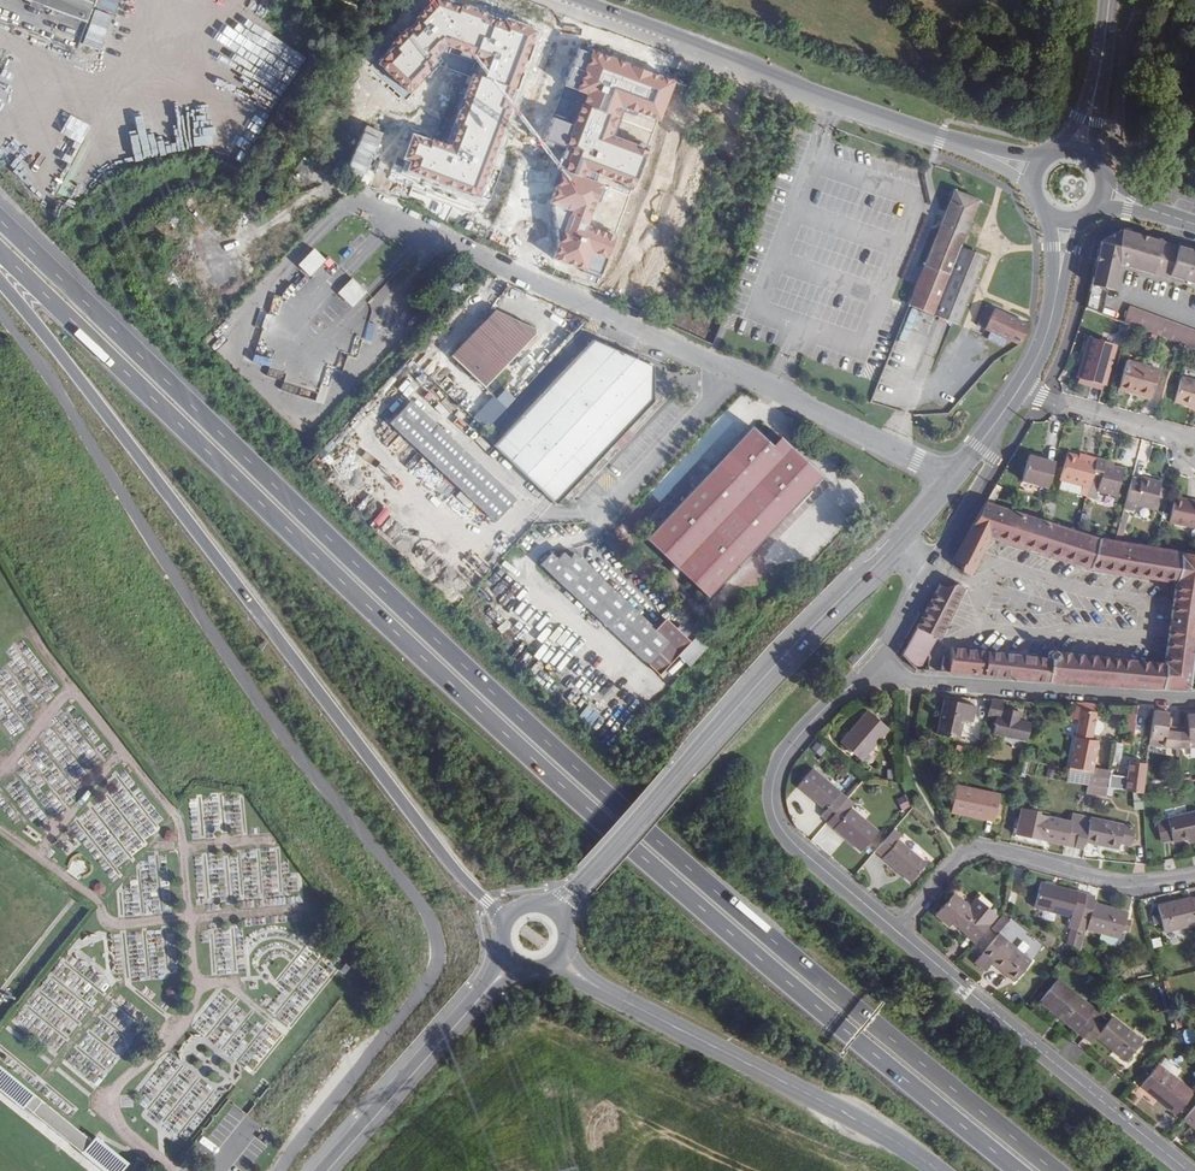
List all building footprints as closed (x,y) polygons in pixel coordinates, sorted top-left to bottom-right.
[(95,0),(23,0),(87,23),(95,0)] [(357,0),(335,0),(332,6),(353,14),(356,6),(355,5),(357,0)] [(413,133),(404,159),(412,162),(409,170),(482,197),(542,32),(449,0),(436,0),(379,64),(412,95),(444,61),(441,56),(446,52),(476,63),(447,145),(413,133)] [(277,53),(283,41),(257,29),(245,53),(264,62),(270,49),(277,53)] [(319,55),(324,58),(333,44),(327,41),(319,55)] [(678,80),(593,48),(577,92),(586,95),(562,158),(570,160),(554,202),(576,210),(558,257),(588,268),(594,251),(609,257),(615,239),(587,229),(598,201),(601,203),(608,184),(597,180),(599,175),(633,188),(648,148),(615,136),(625,110),(662,124),(678,80)] [(289,50),(283,60),(301,71),(307,61),(289,50)] [(274,104),(287,92),(280,85),(268,97),(274,104)] [(957,324),(984,255),(959,246),(978,199),(955,190),(909,305),(957,324)] [(1194,282),(1194,251),(1122,230),(1101,242),(1084,307),(1102,314),(1108,289),(1113,290),(1119,264),(1168,278),(1169,275),(1194,282)] [(321,255),(313,247),(298,263),(301,267),(306,272),(321,255)] [(321,255),(306,272),(309,275),(324,259),(321,255)] [(338,292),(350,305),(364,291),(352,278),(338,292)] [(1029,323),(986,305),(977,325),(985,329),(987,329),(1003,337),(1006,338),(1014,342),(1019,344),(1029,323)] [(1131,325),(1172,339),(1180,345),(1182,346),(1189,347),(1194,350),(1194,332),(1129,307),(1124,322),(1131,325)] [(907,342),(913,328),(919,330),(926,313),(912,308),(900,339),(907,342)] [(535,334),(535,328),(495,310),(451,355),(485,386),(535,334)] [(984,337),(1000,343),(1003,337),(987,329),(984,337)] [(494,437),(557,496),(613,435),(620,441),(634,427),(627,421),(653,393),(649,359),(593,332),(494,437)] [(1092,381),(1104,384),(1116,345),(1089,337),(1082,363),(1085,364),(1081,378),(1092,381)] [(1012,347),(1014,342),(1006,338),(1003,343),(1012,347)] [(254,362),(269,367),(271,360),(256,356),(254,362)] [(1127,361),(1119,387),(1136,392),(1136,394),(1150,397),(1158,369),(1144,365),(1127,361)] [(1174,402),(1189,406),(1189,408),(1194,409),(1194,381),(1181,377),(1174,402)] [(507,408),(516,398),(506,388),(497,398),(507,408)] [(390,422),(496,520),(517,499),(411,400),(390,422)] [(483,407),(476,417),(489,427),(496,417),(483,407)] [(671,562),(682,572),(708,596),(821,475),(780,436),(772,445),(752,426),(711,470),(691,491),(647,539),(671,562)] [(1060,479),(1088,487),(1091,480),(1097,458),(1086,455),(1085,457),(1067,453),(1060,479)] [(1029,456),(1023,480),(1048,487),(1055,462),(1029,456)] [(1091,480),(1099,482),(1097,489),(1117,495),(1124,469),(1104,463),(1105,460),(1097,458),(1091,480)] [(845,474),(853,481),(862,472),(854,465),(845,474)] [(1153,508),(1161,481),(1142,476),(1141,479),(1134,503),(1153,508)] [(1141,479),(1132,477),(1124,504),(1133,507),(1134,503),(1141,479)] [(1096,500),(1108,503),(1110,495),(1098,491),(1096,500)] [(1170,521),(1194,527),(1194,501),(1175,497),(1170,521)] [(1153,547),(1114,540),(1098,537),(1076,530),(1039,519),(986,502),(951,560),(949,565),(971,575),(983,552),(991,536),(1090,569),(1176,582),(1166,663),(1052,651),(1050,652),(1049,656),(1051,658),(998,653),(951,648),(950,658),(943,658),(942,672),(991,676),(1048,682),(1190,690),(1194,648),(1194,554),(1153,547)] [(515,565),(524,549),(516,545),(507,561),(515,565)] [(761,545),(736,571),(743,577),(768,552),(761,545)] [(541,563),(660,674),(691,641),(667,618),(656,629),(574,553),(570,558),(563,552),(556,558),(551,553),(541,563)] [(682,572),(671,562),(669,564),(680,575),(682,572)] [(939,583),(901,655),(916,670),(919,670),(936,637),(941,639),(966,588),(939,583)] [(522,594),(516,600),(525,610),(531,604),(522,594)] [(958,739),(963,720),(972,722),(976,706),(945,700),(938,735),(958,739)] [(994,734),(1028,741),(1031,725),(1018,721),(1020,713),(1003,708),(1004,701),(992,700),(988,714),(998,716),(994,734)] [(1074,703),(1071,719),(1079,720),(1067,783),(1088,786),(1107,789),(1110,771),(1093,768),(1098,742),(1091,741),(1097,705),(1074,703)] [(1130,712),(1126,731),(1134,732),(1137,707),(1130,712)] [(862,761),(888,729),(869,712),(841,744),(862,761)] [(1167,726),(1169,713),(1153,712),(1150,739),(1164,742),(1163,747),(1179,749),(1179,733),(1176,732),(1176,727),(1167,726)] [(1187,715),(1187,716),(1188,728),(1176,727),(1176,732),(1179,733),(1179,749),(1189,749),(1188,742),(1194,742),(1194,715),(1187,715)] [(1123,746),(1115,745),(1112,762),(1118,763),(1120,754),(1121,753),(1123,746)] [(954,759),(967,762),(970,749),(957,746),(954,759)] [(1146,765),(1129,763),(1126,792),(1142,794),(1146,765)] [(888,777),(896,777),(896,769),(888,768),(888,777)] [(821,816),(828,822),(844,803),(847,799),(813,770),(798,787),(826,810),(821,816)] [(1111,774),(1110,788),(1126,788),(1126,775),(1111,774)] [(952,812),(994,821),(1000,796),(957,787),(952,812)] [(844,803),(828,822),(827,823),(862,852),(878,832),(844,803)] [(1074,848),(1081,816),(1072,814),(1070,822),(1018,811),(1013,833),(1065,845),(1065,846),(1074,848)] [(1194,836),(1194,813),(1168,820),(1168,821),(1158,823),(1163,842),(1173,839),(1173,841),(1189,838),(1194,836)] [(1130,846),(1134,827),(1081,816),(1074,848),(1083,850),(1085,842),(1118,849),(1119,843),(1130,846)] [(166,841),(176,840),(175,829),(165,830),(166,841)] [(902,836),(894,829),(888,835),(897,842),(898,840),(902,836)] [(911,882),(926,865),(898,840),(897,842),(888,835),(875,851),(911,882)] [(77,868),(73,870),(76,876),(86,871),(82,861),(75,865),(77,868)] [(93,889),(102,895),(107,887),(99,881),(93,889)] [(1071,913),(1081,915),(1086,894),(1041,883),(1034,908),(1070,917),(1071,913)] [(1095,897),(1086,894),(1081,915),(1089,918),(1086,930),(1119,938),(1122,929),(1127,931),(1131,921),(1125,919),(1126,913),(1093,904),(1095,897)] [(992,916),(979,905),(973,912),(954,895),(937,915),(949,926),(952,922),(972,939),(992,916)] [(1159,907),(1165,933),(1194,926),(1194,898),(1159,907)] [(998,933),(1009,920),(1003,915),(992,927),(998,933)] [(1066,942),(1077,945),(1080,930),(1069,928),(1066,942)] [(1031,961),(999,934),(974,963),(983,971),(991,962),(1015,981),(1031,961)] [(1084,1038),(1102,1016),(1057,980),(1040,1002),(1084,1038)] [(1109,1021),(1102,1016),(1084,1038),(1091,1043),(1096,1037),(1125,1061),(1141,1041),(1112,1017),(1109,1021)] [(1194,1042),(1194,1039),(1193,1028),(1183,1030),(1185,1044),(1194,1042)] [(1177,1115),(1193,1094),(1158,1066),(1142,1086),(1177,1115)] [(129,1163),(98,1139),(95,1136),(94,1138),(92,1140),(71,1124),(32,1094),(16,1082),(0,1069),(0,1091),(23,1109),(25,1108),(103,1170),(122,1170),(129,1163)] [(1184,1120),(1194,1129),(1194,1106),(1184,1120)]
